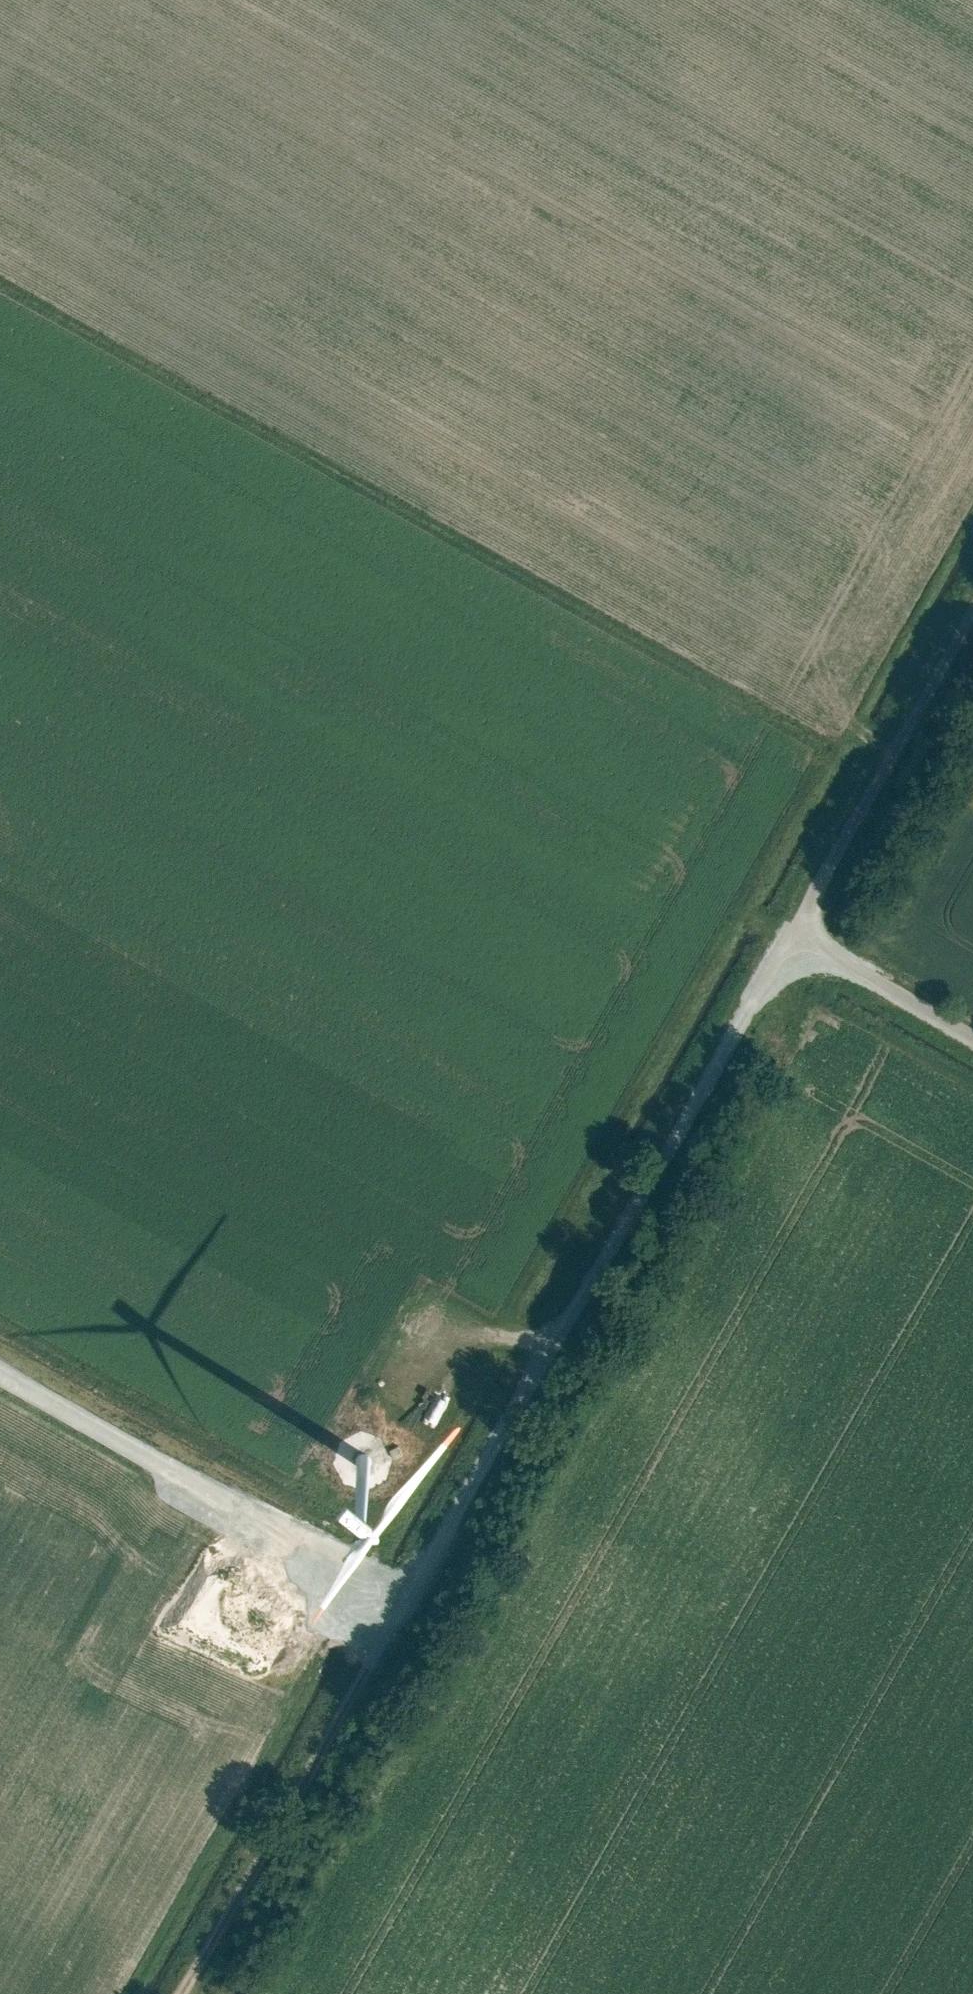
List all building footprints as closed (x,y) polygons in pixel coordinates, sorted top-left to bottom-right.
[(335,1431),(325,1439),(344,1465),(355,1457),(335,1431)]
